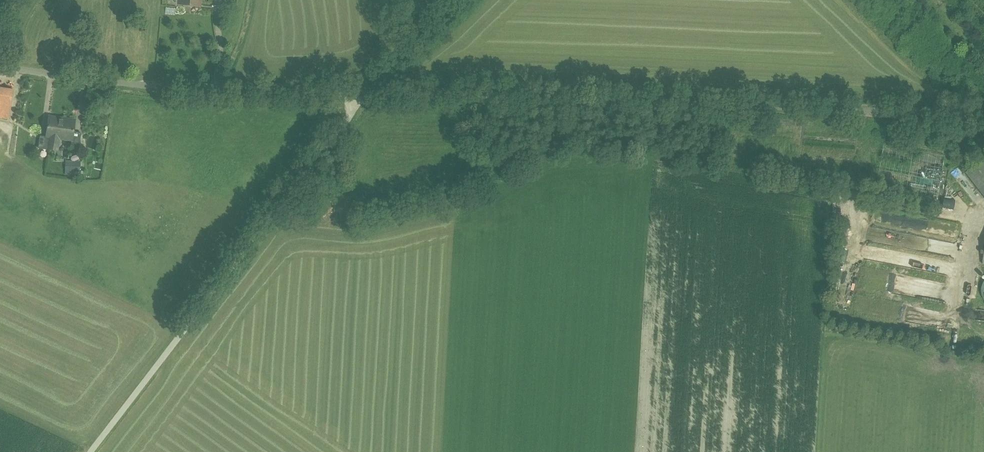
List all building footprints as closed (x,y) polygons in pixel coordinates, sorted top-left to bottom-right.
[(11,99),(13,88),(0,86),(0,118),(9,119),(11,99)] [(79,147),(81,132),(74,131),(75,120),(49,116),(46,136),(39,135),(38,148),(58,150),(59,139),(71,140),(71,145),(79,147)] [(965,172),(983,196),(983,158),(965,172)] [(80,175),(80,161),(65,160),(65,175),(80,175)]
